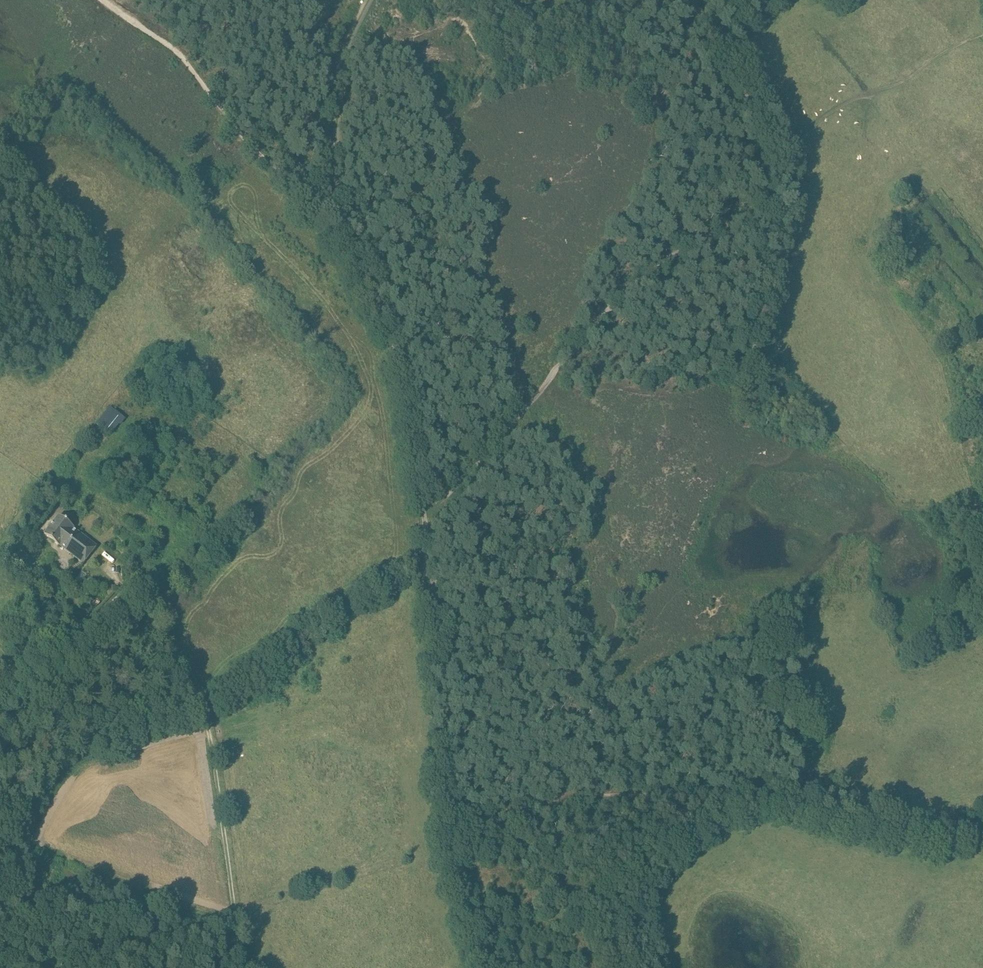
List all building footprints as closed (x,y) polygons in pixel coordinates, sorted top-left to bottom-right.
[(110,436),(124,418),(110,407),(96,424),(110,436)] [(45,533),(75,556),(83,563),(97,545),(73,527),(74,526),(59,514),(45,533)]
